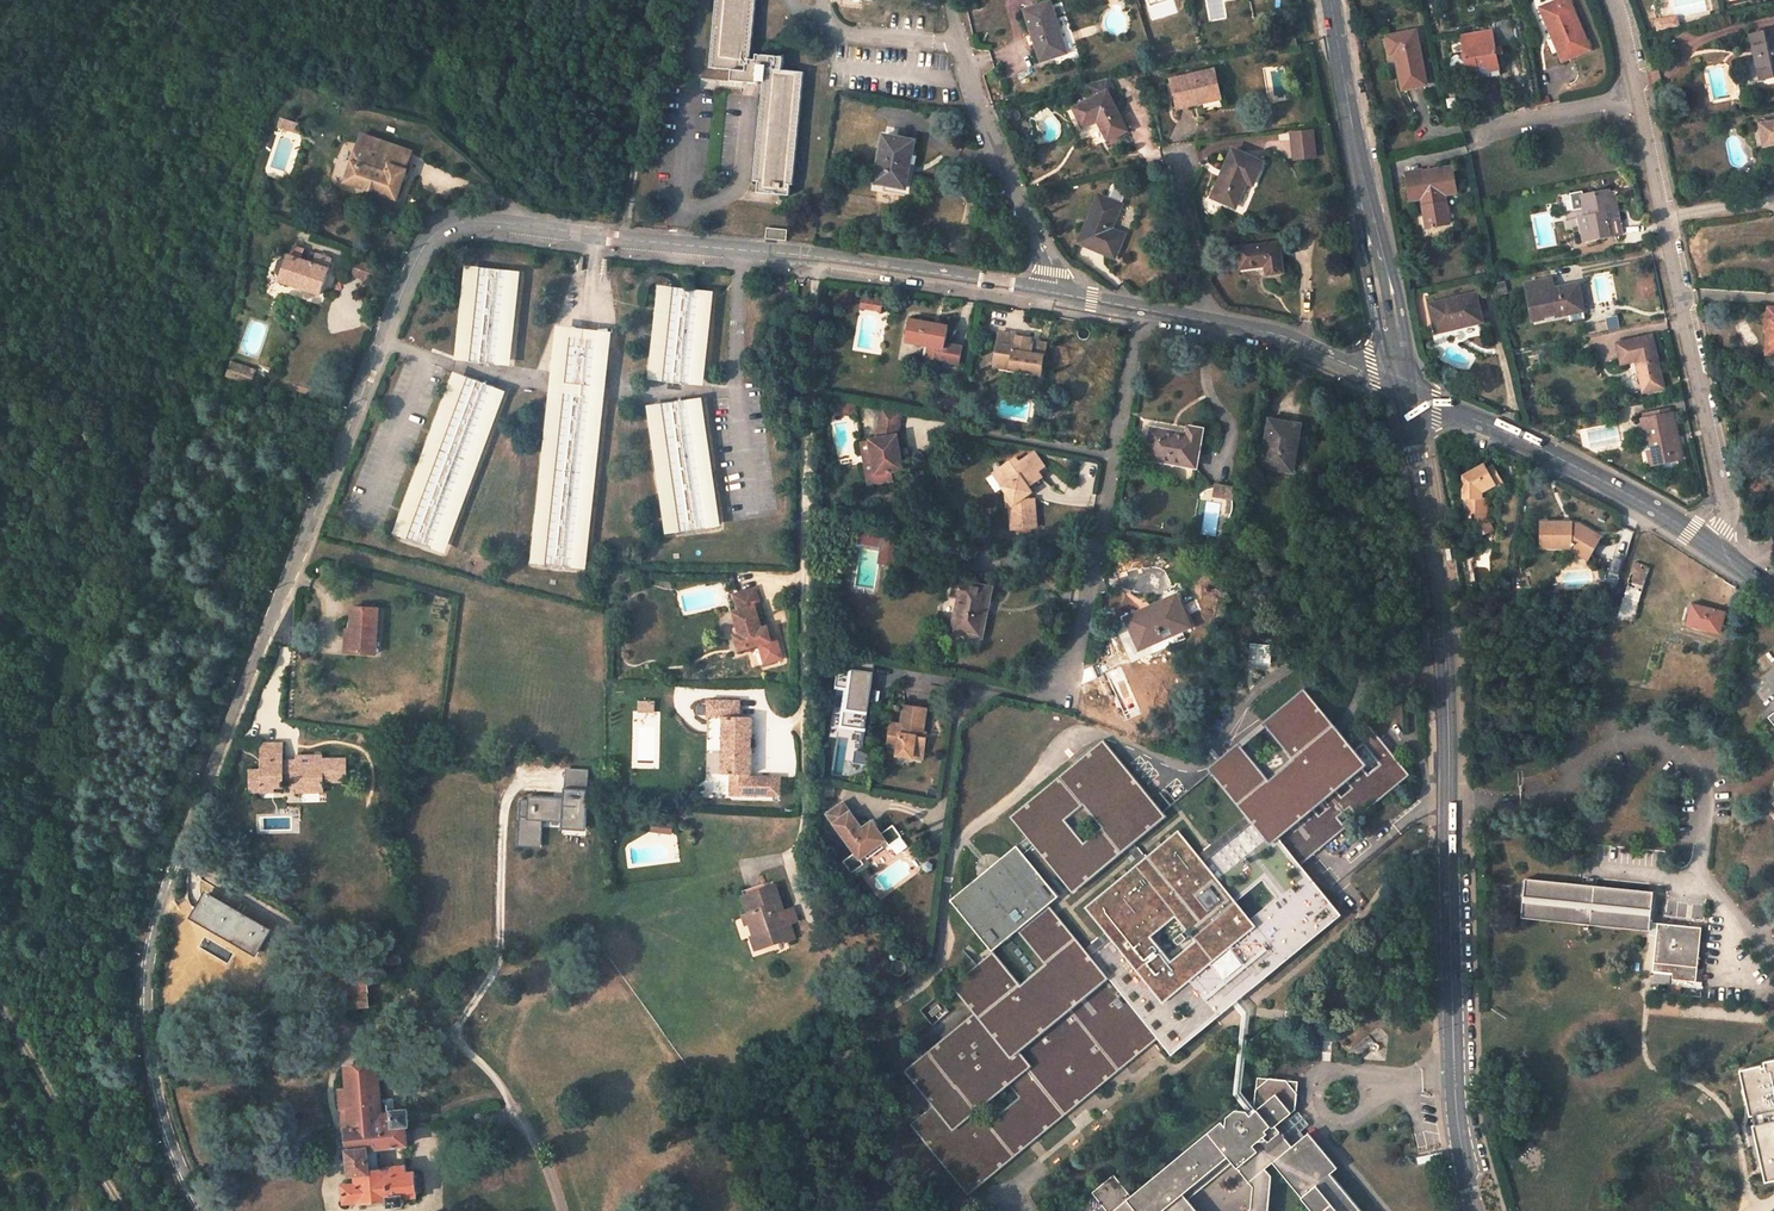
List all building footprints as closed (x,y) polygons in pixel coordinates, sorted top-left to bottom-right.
[(712,67),(733,69),(732,81),(756,83),(757,81),(765,81),(755,181),(759,181),(757,192),(790,195),(802,72),(781,70),(782,57),(757,54),(756,59),(749,59),(755,0),(718,0),(712,67)] [(1067,48),(1051,2),(1026,9),(1041,60),(1058,56),(1057,52),(1067,48)] [(1564,60),(1589,50),(1569,4),(1560,7),(1558,2),(1544,8),(1554,30),(1555,30),(1557,35),(1554,36),(1564,60)] [(1668,29),(1677,27),(1675,18),(1666,20),(1668,29)] [(1515,45),(1510,20),(1492,24),(1493,30),(1460,36),(1463,52),(1459,58),(1465,63),(1468,75),(1476,74),(1477,80),(1492,77),(1491,71),(1501,69),(1498,56),(1503,55),(1501,47),(1515,45)] [(1659,31),(1668,29),(1666,20),(1657,22),(1659,31)] [(1395,53),(1402,88),(1426,84),(1415,31),(1387,36),(1390,54),(1395,53)] [(1761,79),(1773,77),(1773,31),(1752,36),(1761,79)] [(1296,36),(1281,40),(1283,49),(1298,46),(1296,36)] [(1221,93),(1216,69),(1172,79),(1179,108),(1191,105),(1190,99),(1221,93)] [(1128,130),(1108,91),(1115,88),(1110,79),(1091,84),(1097,96),(1074,108),(1084,126),(1098,119),(1109,140),(1128,130)] [(1191,105),(1222,98),(1221,93),(1190,99),(1191,105)] [(1760,124),(1765,146),(1773,144),(1773,122),(1760,124)] [(1312,129),(1291,132),(1294,160),(1315,157),(1312,129)] [(346,181),(397,199),(407,171),(405,170),(411,151),(362,133),(346,181)] [(895,180),(907,182),(909,173),(905,173),(907,165),(910,166),(915,140),(885,135),(876,183),(894,185),(895,180)] [(1263,162),(1234,149),(1224,171),(1226,172),(1224,177),(1221,177),(1213,196),(1237,206),(1247,181),(1254,183),(1263,162)] [(1443,202),(1441,195),(1445,194),(1456,192),(1451,168),(1407,175),(1412,199),(1422,198),(1427,226),(1449,222),(1446,202),(1443,202)] [(1616,220),(1610,188),(1597,191),(1598,193),(1584,196),(1584,192),(1572,194),(1574,211),(1587,209),(1588,216),(1583,217),(1588,242),(1614,236),(1612,221),(1616,220)] [(1112,229),(1121,205),(1099,195),(1089,220),(1091,221),(1088,229),(1086,228),(1080,242),(1116,256),(1125,234),(1112,229)] [(1623,235),(1621,219),(1616,220),(1612,221),(1614,236),(1623,235)] [(786,240),(787,230),(766,227),(765,238),(786,240)] [(1284,271),(1280,243),(1239,249),(1242,267),(1267,264),(1268,273),(1284,271)] [(311,251),(308,261),(301,259),(304,249),(295,245),(291,255),(289,255),(288,259),(284,258),(279,260),(275,269),(278,275),(282,276),(280,281),(320,295),(332,258),(311,251)] [(353,275),(371,281),(376,267),(359,261),(353,275)] [(480,266),(468,361),(502,365),(514,270),(480,266)] [(1526,285),(1533,320),(1568,313),(1567,310),(1583,307),(1578,283),(1559,287),(1559,290),(1554,291),(1551,279),(1526,285)] [(675,290),(663,386),(697,390),(708,295),(675,290)] [(1481,321),(1475,294),(1430,304),(1435,326),(1456,322),(1457,327),(1481,321)] [(883,300),(863,297),(861,308),(881,311),(883,300)] [(949,326),(910,319),(907,342),(930,346),(933,346),(931,359),(959,364),(962,347),(945,344),(949,326)] [(1435,326),(1437,332),(1457,327),(1456,322),(1435,326)] [(996,366),(1043,373),(1048,343),(1033,341),(1034,336),(1001,331),(996,366)] [(1644,391),(1664,387),(1652,336),(1618,342),(1622,364),(1637,361),(1644,391)] [(570,347),(604,351),(603,350),(604,341),(571,337),(570,347)] [(566,384),(599,388),(604,351),(570,347),(566,384)] [(229,375),(236,377),(240,365),(232,363),(229,375)] [(243,379),(246,367),(240,365),(236,377),(243,379)] [(466,375),(405,537),(437,549),(498,387),(466,375)] [(564,394),(598,398),(599,388),(566,384),(564,394)] [(577,571),(598,399),(598,398),(564,394),(544,567),(577,571)] [(663,407),(680,537),(714,532),(695,402),(663,407)] [(856,404),(837,402),(836,412),(855,415),(856,404)] [(898,435),(903,411),(883,408),(878,438),(864,440),(868,474),(869,483),(892,481),(891,472),(903,470),(898,435)] [(1680,458),(1671,414),(1642,420),(1646,440),(1641,441),(1643,451),(1648,450),(1655,449),(1657,462),(1680,458)] [(1288,438),(1290,423),(1270,419),(1262,467),(1273,469),(1273,466),(1292,470),(1297,439),(1288,438)] [(1297,439),(1299,424),(1290,423),(1288,438),(1297,439)] [(1197,468),(1204,429),(1189,427),(1188,435),(1152,428),(1147,459),(1197,468)] [(1648,450),(1650,464),(1657,462),(1655,449),(1648,450)] [(999,479),(1014,502),(1011,504),(1013,528),(1037,527),(1036,498),(1026,499),(1026,496),(1028,494),(1026,489),(1035,482),(1031,475),(1038,471),(1046,466),(1036,450),(1020,460),(1017,455),(1000,467),(1005,475),(999,479)] [(1480,535),(1493,529),(1487,517),(1486,498),(1484,495),(1487,491),(1491,493),(1493,491),(1504,484),(1493,465),(1487,469),(1485,465),(1465,477),(1465,498),(1469,498),(1469,518),(1473,517),(1476,525),(1480,535)] [(994,471),(999,479),(1005,475),(1000,467),(994,471)] [(1031,475),(1035,482),(1042,477),(1038,471),(1031,475)] [(1231,474),(1219,472),(1217,483),(1229,485),(1231,474)] [(1235,486),(1237,475),(1231,474),(1229,485),(1235,486)] [(1542,522),(1542,547),(1567,547),(1569,547),(1572,548),(1572,546),(1573,547),(1573,546),(1590,556),(1601,537),(1580,525),(1567,524),(1567,522),(1542,522)] [(894,531),(861,526),(860,533),(854,533),(852,545),(881,550),(881,553),(880,560),(896,563),(898,554),(890,552),(894,531)] [(894,531),(890,552),(898,554),(896,563),(902,564),(907,534),(894,531)] [(1567,547),(1588,560),(1590,556),(1573,546),(1573,547),(1572,546),(1572,548),(1569,547),(1567,547)] [(1618,617),(1634,621),(1650,567),(1635,563),(1618,617)] [(994,587),(956,580),(953,595),(960,597),(953,631),(984,637),(994,587)] [(756,589),(738,595),(743,611),(735,613),(741,634),(736,636),(741,650),(772,641),(768,627),(762,629),(756,607),(761,606),(756,589)] [(1138,646),(1164,635),(1162,631),(1169,628),(1171,632),(1173,635),(1192,627),(1178,595),(1150,606),(1153,612),(1128,623),(1138,646)] [(1691,613),(1688,625),(1720,633),(1725,612),(1694,604),(1691,613)] [(1150,606),(1125,617),(1128,623),(1153,612),(1150,606)] [(1546,611),(1563,615),(1564,609),(1547,606),(1546,611)] [(379,609),(353,607),(352,631),(355,630),(354,652),(376,653),(379,609)] [(1612,635),(1618,637),(1621,628),(1614,626),(1612,635)] [(352,631),(348,630),(347,652),(354,652),(355,630),(352,631)] [(839,667),(835,689),(845,691),(839,728),(866,732),(870,702),(879,703),(881,690),(877,690),(877,691),(872,691),(876,663),(855,660),(854,669),(839,667)] [(971,1187),(1160,1032),(1173,1048),(1335,913),(1295,865),(1403,775),(1367,729),(1346,747),(1304,697),(1160,816),(1104,747),(1019,819),(1032,834),(954,897),(998,950),(957,982),(984,1014),(912,1071),(937,1102),(915,1122),(971,1187)] [(772,795),(773,776),(751,776),(751,774),(753,774),(754,716),(742,716),(742,700),(709,699),(708,773),(715,773),(715,794),(772,795)] [(926,747),(927,738),(923,736),(924,731),(927,708),(905,705),(903,723),(893,722),(892,735),(901,736),(900,746),(899,754),(913,757),(914,746),(926,747)] [(892,735),(891,745),(900,746),(901,736),(892,735)] [(284,742),(263,742),(264,770),(264,787),(274,787),(285,787),(285,778),(299,778),(299,791),(324,790),(324,781),(347,780),(347,757),(323,758),(323,763),(307,764),(285,764),(285,759),(284,742)] [(913,757),(924,758),(926,747),(914,746),(913,757)] [(870,752),(855,750),(853,763),(868,764),(870,752)] [(527,799),(520,798),(516,846),(543,847),(545,819),(564,820),(566,828),(589,828),(590,768),(567,766),(566,798),(527,794),(527,799)] [(264,770),(252,770),(252,791),(274,791),(274,787),(264,787),(264,770)] [(782,795),(783,776),(773,776),(772,795),(782,795)] [(834,795),(834,786),(817,785),(817,794),(834,795)] [(863,857),(888,840),(892,845),(904,836),(895,825),(884,832),(875,819),(865,827),(846,801),(828,814),(856,852),(845,860),(853,871),(866,862),(863,857)] [(672,832),(674,823),(655,820),(653,829),(672,832)] [(1575,843),(1574,855),(1581,856),(1583,843),(1575,843)] [(1523,914),(1650,928),(1653,895),(1644,894),(1643,896),(1526,884),(1523,914)] [(752,922),(756,935),(753,936),(757,949),(777,943),(775,938),(784,935),(785,940),(786,942),(796,938),(791,923),(789,917),(787,917),(784,910),(775,885),(744,895),(750,913),(745,914),(749,924),(752,922)] [(784,910),(787,917),(789,917),(791,923),(797,921),(793,907),(784,910)] [(253,916),(230,910),(224,936),(237,939),(236,942),(247,944),(253,916)] [(1657,936),(1659,924),(1655,923),(1651,923),(1650,928),(1650,936),(1654,936),(1657,936)] [(1659,924),(1654,972),(1674,974),(1672,986),(1703,989),(1703,982),(1697,981),(1703,928),(1659,924)] [(775,938),(777,943),(785,940),(784,935),(775,938)] [(224,936),(223,942),(236,945),(236,942),(237,939),(224,936)] [(896,949),(895,950),(893,951),(891,953),(891,956),(892,959),(894,961),(896,962),(895,963),(894,965),(894,967),(895,970),(896,972),(897,973),(901,974),(903,974),(907,972),(908,970),(909,966),(908,962),(904,960),(902,959),(903,957),(903,955),(902,952),(899,950),(896,949)] [(401,953),(388,952),(387,965),(401,963),(401,953)] [(370,995),(368,970),(343,972),(344,997),(370,995)] [(344,1007),(370,1004),(370,995),(344,997),(344,1007)] [(323,1056),(337,1056),(336,1047),(323,1047),(323,1056)] [(1764,1062),(1764,1065),(1765,1067),(1762,1068),(1762,1065),(1740,1070),(1751,1117),(1753,1117),(1755,1126),(1753,1126),(1766,1183),(1773,1181),(1773,1060),(1764,1062)] [(379,1063),(346,1066),(349,1088),(340,1089),(342,1108),(350,1108),(352,1128),(343,1129),(345,1151),(349,1151),(351,1174),(358,1173),(359,1183),(344,1185),(347,1203),(361,1201),(361,1195),(391,1192),(391,1199),(392,1205),(404,1204),(404,1196),(418,1194),(416,1171),(408,1172),(407,1166),(386,1167),(386,1169),(379,1169),(377,1148),(405,1145),(404,1125),(412,1124),(410,1108),(396,1109),(383,1110),(383,1104),(380,1078),(388,1078),(386,1064),(379,1065),(379,1063)] [(1333,1171),(1341,1164),(1312,1128),(1307,1133),(1302,1128),(1307,1124),(1298,1112),(1293,1116),(1290,1113),(1297,1107),(1301,1078),(1256,1073),(1254,1102),(1258,1106),(1251,1112),(1247,1106),(1235,1106),(1227,1113),(1226,1123),(1221,1117),(1131,1191),(1113,1169),(1093,1187),(1112,1210),(1200,1210),(1190,1198),(1234,1162),(1254,1186),(1251,1210),(1267,1210),(1271,1169),(1266,1163),(1273,1158),(1317,1210),(1366,1210),(1333,1171)] [(350,1108),(342,1108),(343,1129),(352,1128),(350,1108)] [(361,1201),(361,1202),(391,1199),(391,1192),(361,1195),(361,1201)]
